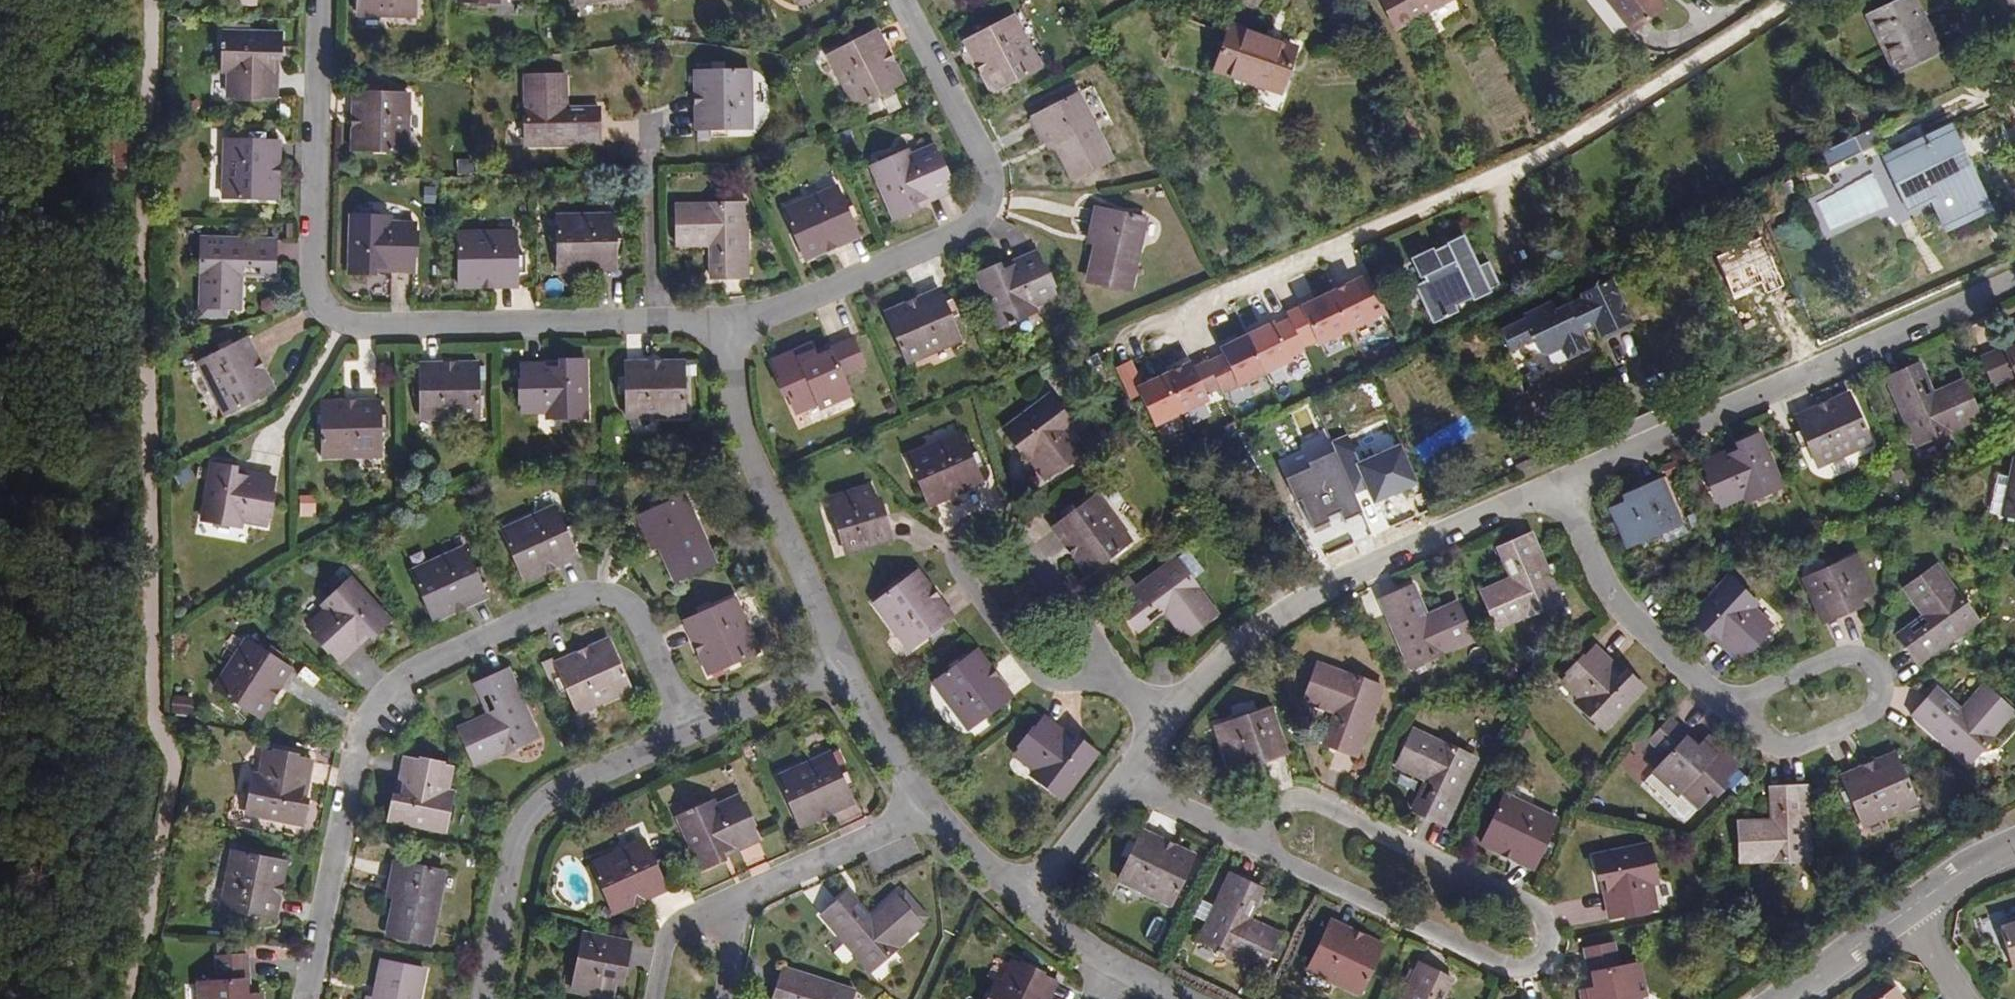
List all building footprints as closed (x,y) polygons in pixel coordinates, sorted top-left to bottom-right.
[(356,14),(415,16),(416,0),(357,0),(356,14)] [(1396,30),(1452,0),(1380,0),(1396,30)] [(1631,33),(1665,6),(1661,0),(1604,0),(1631,33)] [(1894,73),(1940,50),(1915,0),(1899,0),(1866,16),(1894,73)] [(965,42),(993,94),(1040,69),(1012,16),(992,27),(988,20),(974,28),(977,35),(965,42)] [(1269,38),(1230,25),(1214,72),(1281,94),(1295,52),(1267,43),(1269,38)] [(829,57),(857,108),(903,83),(875,31),(862,38),(859,32),(845,39),(849,46),(829,57)] [(281,35),(223,33),(222,71),(228,72),(228,97),(273,98),(274,73),(271,73),(272,53),(280,53),(281,35)] [(750,129),(749,69),(696,70),(697,129),(710,129),(710,136),(727,136),(727,129),(750,129)] [(525,146),(599,145),(599,109),(565,109),(565,75),(524,76),(525,146)] [(354,92),(353,151),(405,152),(406,93),(384,93),(384,85),(368,85),(368,92),(354,92)] [(1076,178),(1112,159),(1077,94),(1032,118),(1045,141),(1054,137),(1076,178)] [(1931,203),(1945,233),(1990,212),(1948,123),(1880,155),(1908,213),(1931,203)] [(225,140),(223,199),(276,200),(278,142),(264,141),(264,134),(248,134),(248,141),(225,140)] [(1860,152),(1852,136),(1817,152),(1826,169),(1860,152)] [(907,152),(871,166),(894,219),(910,212),(907,204),(926,196),(927,199),(950,189),(932,147),(909,157),(907,152)] [(837,187),(783,211),(805,260),(859,236),(853,224),(860,221),(853,205),(847,208),(837,187)] [(711,279),(747,278),(746,204),(676,206),(677,246),(710,245),(711,279)] [(1089,283),(1129,292),(1145,220),(1096,208),(1090,235),(1100,237),(1089,283)] [(388,216),(350,215),(349,272),(367,273),(367,264),(387,265),(387,267),(412,268),(413,223),(388,222),(388,216)] [(615,215),(555,217),(557,270),(616,268),(615,255),(623,255),(622,238),(615,238),(615,215)] [(516,233),(457,234),(458,287),(517,286),(517,272),(524,272),(524,256),(516,256),(516,233)] [(1421,283),(1415,287),(1433,325),(1459,313),(1456,307),(1500,286),(1489,262),(1480,266),(1469,243),(1465,234),(1410,259),(1421,283)] [(274,275),(275,239),(202,237),(200,306),(239,307),(240,274),(274,275)] [(976,275),(999,328),(1034,313),(1032,308),(1055,298),(1037,256),(1014,266),(1015,268),(996,276),(993,268),(976,275)] [(1144,389),(1132,365),(1118,371),(1134,403),(1141,399),(1157,430),(1211,404),(1208,398),(1221,392),(1224,397),(1294,363),(1291,358),(1305,351),(1304,350),(1317,343),(1320,348),(1387,315),(1369,276),(1287,316),(1290,321),(1276,328),(1274,322),(1220,348),(1223,355),(1208,363),(1208,365),(1195,371),(1192,366),(1144,389)] [(1525,322),(1501,334),(1510,353),(1533,342),(1538,352),(1547,356),(1562,348),(1568,359),(1587,350),(1578,333),(1595,325),(1601,338),(1630,324),(1609,281),(1581,295),(1583,300),(1555,314),(1551,305),(1527,317),(1525,322)] [(939,290),(885,314),(906,362),(960,339),(951,318),(958,315),(951,300),(944,303),(939,290)] [(198,362),(226,415),(273,390),(246,338),(234,344),(231,337),(216,345),(219,351),(198,362)] [(818,405),(820,410),(851,396),(843,378),(865,369),(853,341),(830,351),(832,356),(818,362),(812,348),(774,365),(796,415),(818,405)] [(2006,355),(2004,350),(1981,360),(1993,388),(2014,378),(2014,351),(2006,355)] [(547,418),(586,417),(585,360),(567,360),(567,369),(547,369),(547,366),(522,367),(522,412),(547,412),(547,418)] [(626,417),(685,415),(684,362),(624,363),(625,377),(617,377),(618,394),(625,394),(626,417)] [(421,418),(480,416),(478,363),(420,365),(420,379),(413,379),(413,395),(420,395),(421,418)] [(1919,364),(1886,378),(1915,445),(1979,418),(1963,381),(1932,394),(1923,374),(1919,364)] [(1816,466),(1870,442),(1849,394),(1794,418),(1799,430),(1793,433),(1800,448),(1807,445),(1816,466)] [(1074,426),(1051,396),(1005,431),(1015,445),(1022,439),(1035,455),(1033,457),(1048,477),(1084,449),(1069,430),(1074,426)] [(380,401),(321,403),(323,456),(381,454),(381,432),(388,431),(388,414),(381,415),(380,401)] [(960,433),(906,457),(928,506),(982,482),(976,469),(983,466),(977,451),(970,454),(960,433)] [(1725,456),(1686,473),(1693,489),(1709,481),(1721,507),(1744,497),(1746,502),(1781,487),(1757,435),(1741,442),(1745,450),(1726,458),(1725,456)] [(2002,516),(2014,518),(2014,458),(2002,516)] [(213,463),(203,520),(240,527),(241,521),(266,525),(274,481),(249,476),(249,479),(229,475),(230,466),(213,463)] [(1610,510),(1627,547),(1680,524),(1660,480),(1637,490),(1640,497),(1624,503),(1610,510)] [(869,486),(830,498),(846,554),(892,540),(885,516),(878,518),(873,501),(869,486)] [(1640,497),(1637,490),(1621,497),(1624,503),(1640,497)] [(1053,527),(1088,574),(1130,542),(1095,495),(1077,508),(1072,502),(1058,513),(1063,519),(1053,527)] [(677,579),(713,564),(683,496),(638,516),(649,540),(658,536),(677,579)] [(878,518),(885,516),(880,499),(873,501),(878,518)] [(555,508),(502,532),(524,580),(578,556),(572,543),(578,541),(572,526),(565,529),(555,508)] [(1546,567),(1531,533),(1497,548),(1511,579),(1480,592),(1496,630),(1561,602),(1551,579),(1546,567)] [(465,548),(412,572),(433,621),(487,596),(482,584),(488,581),(481,566),(475,569),(465,548)] [(1182,554),(1194,576),(1203,571),(1191,549),(1182,554)] [(1872,593),(1856,555),(1803,579),(1822,623),(1845,612),(1842,606),(1858,599),(1872,593)] [(1175,559),(1116,602),(1138,631),(1165,612),(1184,638),(1216,615),(1175,559)] [(1546,567),(1551,579),(1564,573),(1558,561),(1546,567)] [(1896,636),(1918,665),(1977,622),(1936,565),(1903,589),(1923,616),(1928,612),(1934,620),(1911,637),(1906,629),(1896,636)] [(952,618),(916,571),(874,603),(910,650),(928,636),(933,642),(946,632),(942,626),(952,618)] [(1756,603),(1728,577),(1689,620),(1702,632),(1708,625),(1722,640),(1721,641),(1739,658),(1770,624),(1752,608),(1756,603)] [(389,620),(350,579),(322,605),(326,609),(308,626),(339,659),(357,642),(355,641),(371,626),(376,632),(389,620)] [(1269,596),(1281,588),(1279,583),(1266,591),(1269,596)] [(1412,586),(1378,601),(1409,669),(1473,640),(1456,602),(1425,616),(1412,586)] [(684,620),(708,674),(757,653),(732,599),(712,608),(709,601),(693,608),(696,615),(684,620)] [(1842,606),(1845,612),(1861,605),(1858,599),(1842,606)] [(1906,629),(1911,637),(1934,620),(1928,612),(1923,616),(1906,629)] [(247,640),(215,689),(259,718),(291,669),(280,661),(284,655),(270,646),(266,652),(247,640)] [(578,712),(631,688),(609,640),(555,664),(561,677),(555,679),(561,694),(568,691),(578,712)] [(1577,702),(1604,729),(1645,688),(1632,675),(1626,681),(1611,667),(1613,666),(1595,648),(1563,680),(1581,697),(1577,702)] [(1011,697),(975,650),(933,682),(969,729),(987,716),(991,722),(1005,711),(1001,705),(1011,697)] [(1323,743),(1357,755),(1382,687),(1317,663),(1303,701),(1335,712),(1323,743)] [(538,736),(508,669),(475,684),(489,714),(458,728),(475,765),(538,736)] [(1935,689),(1911,716),(1967,765),(2013,712),(1983,685),(1960,711),(1935,689)] [(1270,708),(1215,727),(1228,765),(1243,761),(1259,755),(1261,762),(1286,754),(1270,708)] [(1628,747),(1635,754),(1649,740),(1670,718),(1662,711),(1628,747)] [(1667,756),(1653,771),(1678,794),(1681,790),(1699,807),(1736,767),(1705,738),(1695,749),(1684,739),(1688,735),(1670,718),(1649,740),(1667,756)] [(1031,776),(1062,799),(1097,753),(1083,743),(1078,750),(1062,738),(1063,735),(1043,720),(1015,756),(1035,771),(1031,776)] [(1412,810),(1444,825),(1476,759),(1413,729),(1396,765),(1426,780),(1412,810)] [(831,753),(776,778),(799,827),(853,802),(847,790),(854,787),(847,771),(840,774),(831,753)] [(246,814),(303,825),(306,808),(298,806),(302,786),(305,787),(309,762),(265,754),(260,777),(254,776),(246,814)] [(1861,826),(1916,802),(1894,754),(1840,777),(1845,790),(1839,793),(1846,808),(1852,805),(1861,826)] [(1261,762),(1259,755),(1243,761),(1245,767),(1261,762)] [(389,819),(445,831),(453,793),(447,792),(452,768),(407,759),(403,783),(405,784),(401,804),(392,802),(389,819)] [(1678,794),(1653,771),(1641,784),(1682,824),(1699,807),(1681,790),(1678,794)] [(1809,860),(1806,786),(1770,788),(1771,821),(1738,823),(1739,863),(1809,860)] [(1556,820),(1503,796),(1480,843),(1534,868),(1539,856),(1546,859),(1553,844),(1546,841),(1556,820)] [(735,849),(758,839),(738,797),(716,808),(714,802),(679,818),(703,870),(719,863),(715,855),(734,847),(735,849)] [(1118,878),(1171,904),(1194,856),(1173,845),(1170,851),(1163,848),(1166,843),(1140,830),(1134,842),(1128,839),(1121,854),(1127,857),(1118,878)] [(645,840),(591,865),(613,913),(666,889),(661,877),(667,873),(661,859),(654,862),(645,840)] [(1170,851),(1173,845),(1166,843),(1163,848),(1170,851)] [(1659,885),(1652,848),(1595,858),(1598,876),(1607,874),(1611,894),(1608,895),(1613,919),(1658,911),(1653,886),(1659,885)] [(274,919),(286,862),(234,851),(222,909),(244,913),(243,920),(259,924),(260,917),(274,919)] [(389,936),(428,943),(443,871),(394,861),(388,887),(398,889),(389,936)] [(1262,890),(1229,874),(1198,941),(1261,971),(1278,934),(1248,920),(1245,926),(1237,922),(1248,896),(1257,900),(1262,890)] [(849,892),(821,916),(869,972),(922,927),(896,896),(870,918),(849,892)] [(1257,900),(1248,896),(1237,922),(1245,926),(1248,920),(1257,900)] [(1307,969),(1360,994),(1383,947),(1362,936),(1359,942),(1352,939),(1355,933),(1329,921),(1323,933),(1317,930),(1310,945),(1316,948),(1307,969)] [(1999,928),(2011,967),(2014,966),(2014,923),(1999,928)] [(583,933),(571,990),(612,998),(615,984),(618,967),(625,968),(630,943),(583,933)] [(1359,942),(1362,936),(1355,933),(1352,939),(1359,942)] [(1586,998),(1641,998),(1641,997),(1646,996),(1639,963),(1620,967),(1615,944),(1586,949),(1591,973),(1596,972),(1599,987),(1584,990),(1586,998)] [(260,994),(245,995),(244,980),(249,980),(247,955),(217,956),(219,981),(199,982),(201,998),(260,998),(260,994)] [(424,969),(385,961),(377,998),(418,998),(424,969)] [(1053,981),(1012,962),(1001,984),(996,981),(987,998),(1044,998),(1053,981)] [(1418,964),(1401,998),(1431,998),(1437,986),(1446,990),(1451,979),(1418,964)] [(625,968),(618,967),(615,984),(621,985),(625,968)] [(783,968),(773,998),(785,998),(786,997),(792,998),(851,998),(853,990),(783,968)] [(1873,998),(1904,998),(1893,984),(1873,998)] [(1437,986),(1431,998),(1441,998),(1446,990),(1437,986)]
